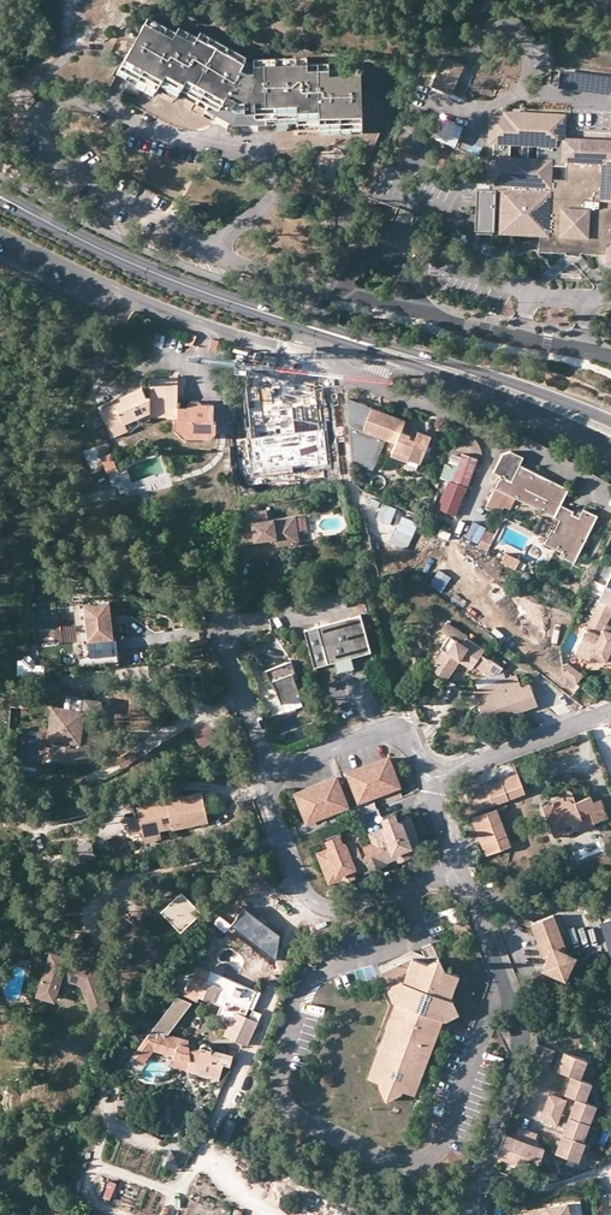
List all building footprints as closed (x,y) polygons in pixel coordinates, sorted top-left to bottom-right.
[(173,37),(145,22),(118,75),(155,95),(158,90),(177,100),(181,95),(207,110),(210,104),(220,110),(223,104),(239,113),(256,112),(256,118),(267,118),(267,124),(300,123),(300,129),(322,129),(322,135),(364,135),(363,75),(331,76),(331,70),(309,70),(308,65),(256,66),(244,62),(198,37),(194,43),(177,32),(173,37)] [(464,65),(445,57),(433,86),(452,94),(461,72),(464,65)] [(474,77),(461,72),(452,94),(465,99),(474,77)] [(531,128),(532,113),(507,111),(507,117),(527,118),(526,128),(531,128)] [(565,139),(567,115),(532,113),(531,128),(526,128),(527,118),(507,117),(493,116),(492,141),(496,141),(495,156),(491,156),(490,181),(492,181),(492,189),(478,188),(476,230),(495,231),(496,220),(502,221),(501,232),(541,234),(549,235),(549,243),(608,247),(608,255),(608,263),(610,263),(610,141),(565,139)] [(448,116),(438,137),(460,147),(470,127),(448,116)] [(426,218),(419,218),(421,243),(428,243),(426,218)] [(582,253),(608,255),(608,247),(549,243),(549,235),(541,234),(539,250),(566,252),(566,254),(582,256),(582,253)] [(147,411),(148,414),(176,416),(175,428),(181,434),(214,434),(214,420),(206,419),(207,408),(187,407),(176,406),(176,386),(168,386),(168,378),(149,377),(148,395),(144,395),(141,387),(118,398),(120,402),(101,409),(111,431),(125,425),(123,422),(139,415),(147,411)] [(177,378),(168,378),(168,386),(176,386),(177,378)] [(310,416),(311,440),(259,443),(261,470),(336,464),(330,385),(297,388),(297,382),(285,383),(288,418),(310,416)] [(433,394),(420,391),(418,398),(431,401),(433,394)] [(99,406),(101,409),(120,402),(118,398),(99,406)] [(405,423),(345,399),(352,463),(375,471),(387,440),(396,443),(392,455),(408,462),(410,458),(421,464),(431,439),(419,434),(416,439),(401,434),(405,423)] [(149,418),(148,414),(147,411),(139,415),(141,421),(149,418)] [(127,430),(125,425),(111,431),(113,436),(127,430)] [(98,451),(104,468),(114,464),(108,447),(98,451)] [(446,479),(465,487),(477,459),(459,451),(446,479)] [(512,454),(504,456),(495,473),(502,477),(486,508),(496,513),(505,495),(509,497),(560,522),(555,531),(552,530),(545,545),(562,554),(561,557),(574,564),(598,517),(584,510),(580,518),(573,515),(575,512),(562,506),(570,491),(549,480),(532,471),(520,466),(524,460),(512,454)] [(446,479),(434,507),(453,515),(465,487),(446,479)] [(500,515),(509,497),(505,495),(496,513),(500,515)] [(266,510),(251,511),(253,522),(251,522),(251,529),(253,540),(274,538),(275,545),(298,542),(294,516),(267,520),(266,510)] [(464,536),(474,541),(482,524),(472,519),(464,536)] [(251,529),(244,530),(246,541),(253,540),(251,529)] [(244,530),(234,531),(230,551),(246,550),(246,541),(244,530)] [(495,535),(486,530),(481,539),(490,544),(495,535)] [(514,569),(519,558),(505,552),(500,562),(514,569)] [(603,586),(598,598),(610,604),(610,589),(603,586)] [(108,599),(82,602),(87,639),(78,640),(79,652),(117,648),(115,635),(112,635),(108,599)] [(590,618),(604,626),(610,611),(610,607),(598,601),(590,618)] [(372,652),(367,634),(361,616),(318,628),(329,665),(335,663),(352,658),(372,652)] [(590,618),(573,653),(587,660),(590,654),(610,665),(610,640),(600,635),(604,626),(590,618)] [(460,656),(472,664),(489,674),(496,672),(498,671),(502,665),(488,657),(487,658),(480,653),(483,648),(465,636),(466,635),(446,621),(440,629),(448,635),(454,639),(446,650),(443,648),(430,668),(442,676),(454,657),(458,659),(460,656)] [(604,626),(600,635),(610,640),(610,629),(604,626)] [(329,665),(318,628),(306,632),(316,668),(329,665)] [(446,650),(454,639),(448,635),(441,646),(443,648),(446,650)] [(273,636),(252,648),(261,662),(282,650),(273,636)] [(458,659),(470,667),(472,664),(460,656),(458,659)] [(445,678),(458,659),(454,657),(442,676),(445,678)] [(355,670),(352,658),(335,663),(338,675),(355,670)] [(290,661),(265,671),(272,688),(275,687),(281,703),(300,695),(294,679),(297,678),(290,661)] [(583,676),(568,664),(562,667),(564,675),(577,684),(583,676)] [(477,687),(499,680),(496,672),(489,674),(474,679),(477,687)] [(472,689),(483,722),(536,705),(529,684),(520,687),(515,674),(499,680),(477,687),(472,689)] [(25,690),(12,688),(10,707),(23,708),(25,690)] [(91,712),(97,713),(99,701),(64,696),(62,708),(50,706),(46,736),(56,737),(55,743),(50,742),(48,756),(73,760),(74,756),(84,757),(86,744),(90,744),(93,727),(89,727),(91,712)] [(95,728),(97,713),(91,712),(89,727),(93,727),(95,728)] [(207,726),(192,735),(199,748),(215,739),(207,726)] [(95,728),(93,727),(90,744),(102,746),(105,729),(95,728)] [(119,759),(124,767),(136,759),(131,751),(119,759)] [(388,754),(343,770),(355,803),(373,796),(377,806),(402,797),(399,787),(400,787),(388,754)] [(335,773),(291,791),(306,830),(331,820),(329,814),(348,807),(335,773)] [(521,774),(472,792),(479,811),(528,793),(521,774)] [(164,800),(136,806),(138,815),(141,832),(158,828),(170,826),(171,828),(206,820),(200,791),(164,799),(164,800)] [(555,806),(545,810),(555,838),(607,818),(601,800),(593,803),(591,797),(573,803),(570,796),(554,802),(555,806)] [(356,803),(361,819),(377,815),(372,798),(356,803)] [(500,810),(475,819),(489,856),(513,847),(500,810)] [(380,815),(382,821),(393,817),(391,811),(380,815)] [(141,832),(138,815),(126,818),(129,834),(141,832)] [(380,853),(415,840),(408,820),(398,823),(397,819),(393,817),(382,821),(381,825),(382,829),(373,833),(375,838),(371,840),(365,842),(372,861),(382,858),(380,853)] [(367,830),(371,840),(375,838),(373,833),(382,829),(381,825),(367,830)] [(158,828),(141,832),(143,839),(160,836),(158,828)] [(325,836),(327,842),(337,838),(335,832),(325,836)] [(355,835),(341,840),(343,844),(352,840),(354,846),(358,845),(355,835)] [(372,861),(365,842),(358,845),(354,846),(352,840),(343,844),(341,840),(337,838),(327,842),(325,846),(327,850),(317,853),(325,874),(360,861),(362,865),(372,861)] [(417,844),(415,840),(380,853),(382,858),(395,853),(396,857),(405,853),(404,849),(417,844)] [(91,842),(74,846),(77,861),(94,858),(91,842)] [(349,870),(362,865),(360,861),(325,874),(327,878),(340,873),(341,877),(350,874),(349,870)] [(180,891),(159,911),(179,932),(200,912),(180,891)] [(546,953),(544,957),(550,972),(556,975),(570,970),(573,963),(567,950),(562,947),(566,946),(554,914),(534,922),(532,926),(543,954),(546,953)] [(601,925),(610,957),(610,922),(601,925)] [(577,954),(567,950),(573,963),(577,954)] [(67,959),(52,953),(40,988),(40,992),(41,995),(44,997),(47,999),(51,999),(55,996),(58,992),(63,979),(82,985),(90,1010),(94,1013),(97,1014),(102,1014),(104,1013),(106,1010),(108,1005),(96,971),(91,969),(89,972),(72,966),(73,963),(66,961),(67,959)] [(550,972),(544,957),(540,968),(550,972)] [(428,965),(413,960),(404,983),(402,982),(388,987),(394,1000),(397,1001),(368,1078),(380,1083),(379,1086),(386,1101),(402,1094),(403,1092),(414,1096),(444,1019),(446,1020),(459,1014),(453,1001),(451,1001),(460,977),(449,974),(443,971),(444,970),(429,964),(428,965)] [(210,972),(199,967),(193,974),(184,994),(197,1001),(199,996),(221,1006),(225,997),(219,994),(222,987),(207,980),(210,972)] [(570,970),(556,975),(565,979),(570,970)] [(168,1035),(193,1003),(179,996),(134,1055),(150,1036),(158,1039),(160,1032),(168,1035)] [(249,1009),(235,1002),(232,1010),(236,1012),(226,1033),(248,1044),(258,1023),(246,1017),(249,1009)] [(507,1024),(500,1026),(504,1037),(511,1035),(507,1024)] [(173,1066),(189,1070),(192,1060),(191,1049),(189,1040),(168,1035),(160,1032),(158,1039),(150,1036),(134,1055),(144,1063),(155,1050),(176,1056),(173,1066)] [(120,1043),(112,1058),(122,1063),(131,1048),(120,1043)] [(192,1060),(189,1070),(220,1078),(224,1065),(221,1064),(224,1054),(213,1051),(212,1046),(205,1044),(201,1045),(200,1048),(191,1049),(192,1060)] [(554,1051),(537,1045),(531,1062),(548,1068),(554,1051)] [(585,1061),(563,1053),(556,1071),(570,1077),(578,1080),(585,1061)] [(583,1102),(590,1084),(578,1080),(570,1077),(564,1095),(575,1099),(583,1102)] [(565,1101),(548,1095),(539,1120),(555,1126),(565,1101)] [(588,1124),(594,1106),(583,1102),(575,1099),(568,1117),(588,1124)] [(581,1141),(588,1124),(568,1117),(562,1135),(581,1141)] [(223,1135),(231,1137),(235,1121),(226,1119),(223,1135)] [(514,1139),(503,1135),(495,1157),(535,1172),(543,1150),(532,1146),(536,1135),(518,1128),(514,1139)] [(584,1143),(581,1141),(562,1135),(555,1154),(577,1162),(584,1143)] [(568,1202),(570,1214),(582,1214),(579,1200),(568,1202)] [(513,1213),(514,1214),(569,1214),(566,1203),(513,1213)]
